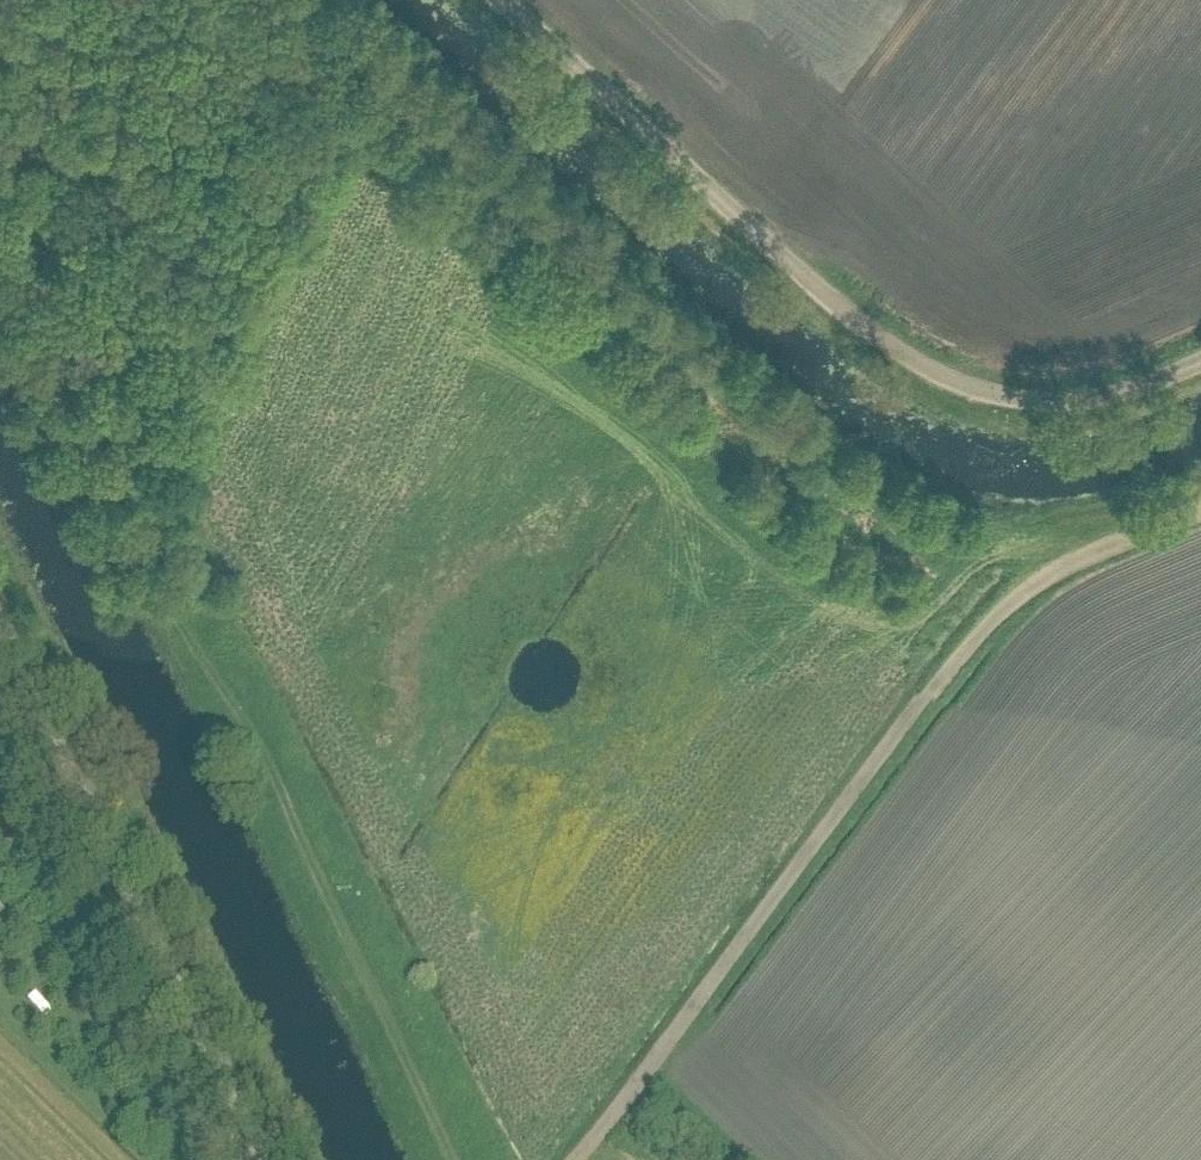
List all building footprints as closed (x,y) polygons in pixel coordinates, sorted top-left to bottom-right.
[(44,993),(32,1000),(44,1023),(57,1016),(44,993)]
